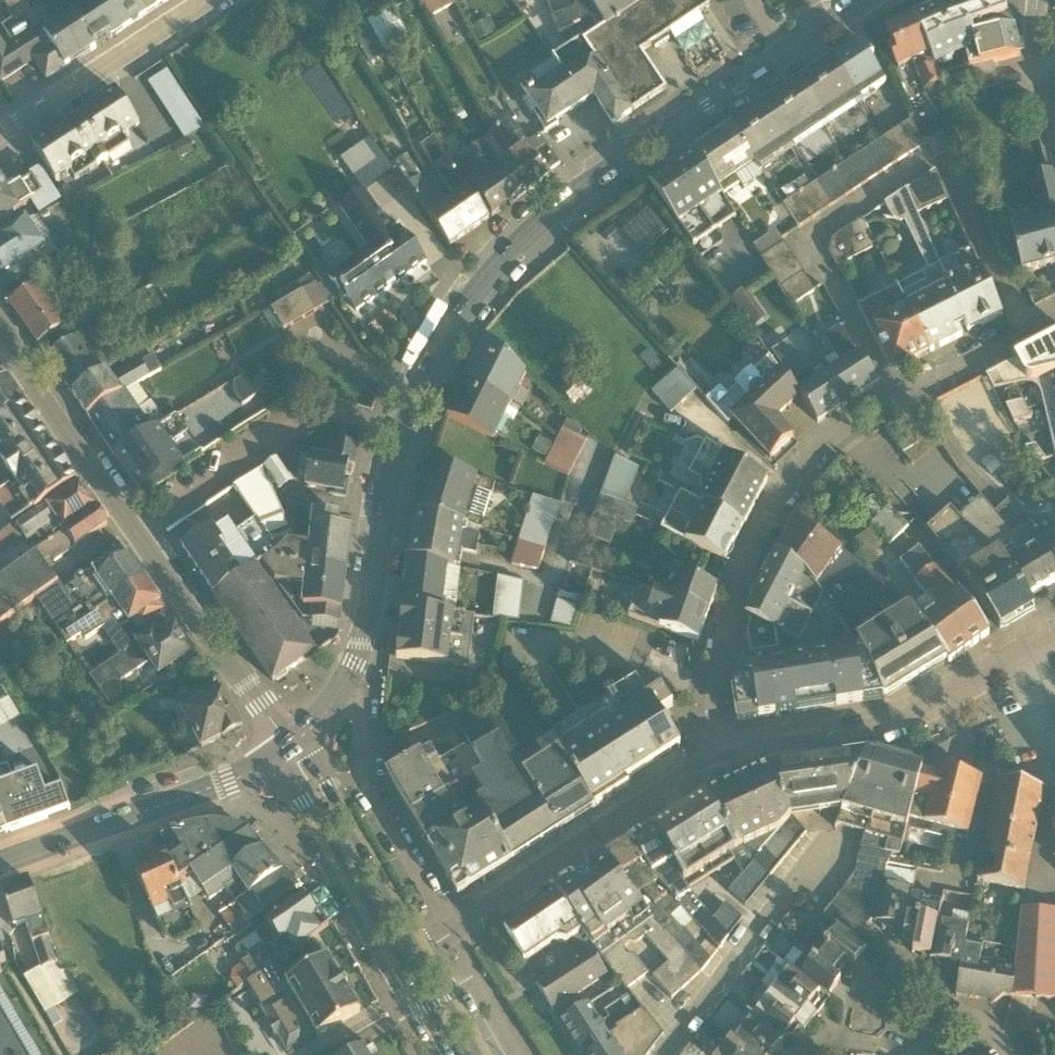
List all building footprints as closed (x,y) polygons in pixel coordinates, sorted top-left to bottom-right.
[(10,28),(34,63),(47,80),(95,50),(74,16),(79,14),(71,0),(8,0),(4,3),(16,24),(10,28)] [(142,18),(132,0),(88,0),(110,39),(142,18)] [(170,0),(132,0),(142,18),(170,0)] [(453,0),(417,0),(428,19),(456,4),(453,0)] [(554,24),(539,0),(529,0),(522,4),(540,33),(554,24)] [(581,38),(631,113),(665,90),(641,54),(651,47),(654,50),(668,41),(665,38),(668,35),(673,42),(703,22),(697,16),(709,8),(703,0),(574,0),(579,26),(581,38)] [(913,17),(934,68),(964,55),(970,69),(991,64),(1018,58),(1000,0),(960,0),(913,17)] [(408,40),(391,11),(368,24),(386,54),(408,40)] [(940,83),(934,68),(913,17),(886,31),(892,47),(888,50),(897,72),(910,65),(923,91),(940,83)] [(34,63),(10,28),(0,33),(0,84),(34,63)] [(552,58),(561,72),(583,103),(593,97),(612,126),(631,113),(581,38),(552,58)] [(853,44),(830,60),(859,102),(882,86),(853,44)] [(830,60),(731,129),(763,176),(862,108),(859,102),(830,60)] [(321,63),(305,73),(334,122),(351,111),(321,63)] [(991,64),(970,69),(976,93),(997,88),(991,64)] [(968,71),(948,75),(951,89),(971,85),(968,71)] [(555,122),(583,103),(561,72),(538,87),(532,79),(519,87),(536,114),(533,116),(545,134),(557,126),(555,122)] [(168,73),(149,85),(186,142),(205,130),(168,73)] [(48,137),(33,147),(57,182),(70,174),(74,181),(130,146),(125,138),(139,129),(116,94),(100,104),(102,107),(50,141),(48,137)] [(501,130),(490,138),(528,192),(551,177),(548,172),(529,144),(508,114),(495,122),(501,130)] [(910,121),(782,203),(797,227),(921,147),(910,121)] [(956,128),(926,141),(935,159),(964,145),(956,128)] [(729,199),(763,176),(731,129),(697,152),(729,199)] [(341,157),(365,188),(394,165),(370,135),(341,157)] [(540,136),(529,144),(548,172),(560,164),(540,136)] [(490,138),(473,149),(511,204),(528,192),(490,138)] [(473,149),(453,162),(491,218),(511,204),(473,149)] [(449,247),(486,221),(447,162),(434,171),(454,200),(442,207),(409,158),(395,167),(449,247)] [(682,161),(648,184),(689,245),(723,222),(682,161)] [(906,191),(918,213),(949,202),(935,170),(906,191)] [(61,201),(43,171),(8,193),(0,181),(0,222),(31,203),(39,214),(61,201)] [(1010,231),(1054,221),(1054,188),(1051,173),(1028,179),(1035,207),(1004,214),(1010,231)] [(330,279),(354,314),(426,264),(398,225),(391,230),(363,190),(338,207),(369,251),(330,279)] [(925,282),(899,296),(928,355),(969,333),(940,265),(918,213),(906,191),(883,206),(895,223),(904,226),(927,271),(923,276),(925,282)] [(667,230),(647,210),(622,234),(643,254),(667,230)] [(825,251),(835,269),(873,248),(860,218),(827,241),(825,251)] [(1010,231),(1020,277),(1054,267),(1054,221),(1010,231)] [(14,283),(56,253),(48,242),(43,246),(26,222),(0,240),(0,252),(1,254),(0,255),(0,272),(1,273),(5,270),(14,283)] [(776,228),(751,243),(787,302),(812,287),(776,228)] [(1001,316),(969,252),(940,265),(969,333),(1001,316)] [(38,284),(9,304),(37,345),(83,315),(85,317),(109,301),(102,289),(60,317),(52,306),(71,294),(59,277),(41,289),(38,284)] [(329,305),(317,284),(260,315),(272,337),(329,305)] [(899,296),(895,288),(857,308),(891,374),(928,355),(899,296)] [(763,320),(744,291),(730,300),(750,329),(763,320)] [(834,357),(823,364),(848,404),(877,386),(841,328),(823,341),(834,357)] [(79,335),(46,357),(73,396),(106,372),(124,358),(117,348),(100,360),(79,335)] [(487,338),(465,379),(512,404),(528,374),(487,338)] [(818,425),(848,404),(823,364),(811,375),(788,341),(771,352),(818,425)] [(1042,374),(1054,371),(1054,341),(1030,353),(1042,374)] [(106,372),(73,396),(87,418),(139,387),(163,369),(154,356),(112,380),(106,372)] [(768,360),(715,401),(769,459),(791,438),(776,421),(797,402),(768,360)] [(678,370),(649,395),(667,416),(696,391),(678,370)] [(1054,463),(1054,371),(1042,374),(1033,375),(1053,454),(1034,460),(1037,466),(1054,463)] [(574,406),(592,387),(577,374),(560,392),(574,406)] [(493,442),(512,404),(465,379),(445,418),(493,442)] [(23,403),(6,380),(0,384),(0,419),(23,403)] [(139,387),(87,418),(115,457),(164,423),(139,387)] [(0,419),(0,466),(1,465),(14,484),(0,493),(0,506),(14,526),(77,483),(23,403),(0,419)] [(164,423),(115,457),(139,494),(168,472),(175,471),(193,458),(175,439),(188,430),(178,417),(164,423)] [(568,476),(585,440),(576,436),(580,427),(566,420),(544,465),(568,476)] [(899,421),(884,429),(901,455),(915,446),(901,421),(899,421)] [(552,444),(538,438),(531,452),(545,459),(552,444)] [(347,498),(355,446),(332,442),(329,456),(302,451),(298,479),(309,481),(307,492),(347,498)] [(742,527),(765,483),(707,453),(694,478),(711,487),(701,505),(742,527)] [(614,457),(602,492),(625,504),(639,469),(614,457)] [(433,465),(418,514),(482,529),(495,486),(433,465)] [(180,548),(213,596),(257,568),(261,560),(286,542),(293,533),(261,467),(234,487),(256,520),(236,534),(224,520),(180,548)] [(77,483),(14,526),(0,536),(0,558),(33,536),(41,547),(98,510),(77,483)] [(1054,567),(1054,492),(1052,488),(1019,514),(1040,543),(1054,567)] [(625,504),(602,492),(595,513),(631,526),(636,510),(625,504)] [(725,562),(742,527),(701,505),(682,495),(664,531),(683,541),(725,562)] [(558,506),(531,497),(518,540),(545,548),(558,506)] [(874,497),(864,503),(872,518),(882,512),(874,497)] [(1019,514),(1008,501),(993,511),(1014,540),(999,550),(1027,599),(1054,582),(1054,567),(1040,543),(1019,514)] [(887,508),(868,526),(888,546),(907,527),(887,508)] [(107,526),(98,510),(41,547),(36,551),(59,583),(70,575),(81,568),(69,553),(107,526)] [(985,605),(999,629),(1033,609),(1027,599),(999,550),(988,548),(949,511),(928,532),(985,605)] [(345,569),(349,530),(336,529),(337,516),(313,513),(309,544),(286,542),(261,560),(345,569)] [(482,529),(418,514),(409,557),(460,569),(463,553),(475,555),(482,529)] [(608,544),(614,529),(589,520),(584,535),(608,544)] [(838,551),(793,520),(777,552),(811,579),(838,551)] [(867,531),(853,542),(864,556),(878,544),(867,531)] [(545,548),(518,540),(511,562),(538,571),(545,548)] [(144,579),(121,546),(74,578),(70,575),(59,583),(35,603),(61,636),(144,579)] [(590,551),(576,547),(572,563),(586,567),(590,551)] [(655,554),(639,549),(633,565),(649,571),(655,554)] [(59,583),(36,551),(0,577),(0,626),(35,603),(59,583)] [(838,551),(811,579),(822,596),(861,652),(883,699),(944,660),(919,622),(898,597),(838,551)] [(919,622),(944,660),(950,664),(987,635),(954,593),(917,551),(902,563),(927,598),(915,607),(924,618),(919,622)] [(811,579),(777,552),(755,589),(745,636),(749,655),(777,651),(772,629),(797,639),(822,596),(811,579)] [(460,569),(409,557),(403,608),(455,615),(460,569)] [(337,622),(345,569),(261,560),(277,582),(302,586),(299,604),(311,606),(309,618),(337,622)] [(664,561),(653,593),(707,614),(717,588),(679,576),(682,567),(664,561)] [(257,568),(213,596),(270,682),(316,651),(257,568)] [(166,612),(144,579),(61,636),(69,650),(102,629),(120,656),(145,640),(139,629),(166,612)] [(517,622),(523,583),(496,580),(491,618),(517,622)] [(698,645),(707,614),(653,593),(640,589),(628,616),(698,645)] [(579,597),(558,591),(550,623),(571,629),(579,597)] [(455,615),(403,608),(396,659),(467,668),(474,617),(455,615)] [(149,666),(157,674),(192,652),(175,629),(158,640),(153,634),(145,640),(120,656),(87,679),(95,691),(114,679),(120,682),(149,666)] [(766,665),(738,670),(733,691),(735,722),(883,699),(861,652),(766,665)] [(524,658),(501,656),(500,670),(523,672),(524,658)] [(652,766),(679,749),(665,728),(658,716),(672,707),(661,690),(646,698),(636,682),(547,737),(593,810),(628,788),(625,784),(652,766)] [(22,715),(3,685),(0,687),(0,729),(22,715)] [(239,729),(220,696),(207,703),(199,689),(176,702),(202,749),(239,729)] [(480,812),(512,863),(558,834),(513,761),(500,738),(480,703),(451,716),(471,748),(484,773),(468,787),(480,812)] [(451,744),(462,738),(449,712),(419,727),(427,743),(446,733),(451,744)] [(384,744),(390,776),(413,816),(468,787),(484,773),(471,748),(438,762),(430,752),(416,755),(405,736),(384,744)] [(513,761),(558,834),(593,810),(547,737),(513,761)] [(813,764),(820,810),(818,814),(819,815),(821,810),(843,806),(865,756),(813,764)] [(865,756),(843,806),(841,810),(834,830),(835,830),(837,827),(864,835),(885,764),(875,761),(874,762),(866,760),(867,757),(865,756)] [(767,771),(789,815),(820,810),(813,764),(767,771)] [(824,919),(855,941),(862,931),(870,921),(874,923),(881,885),(884,871),(885,869),(891,856),(899,857),(906,830),(921,772),(918,772),(917,775),(910,773),(909,771),(885,764),(864,835),(860,850),(854,875),(822,917),(824,919)] [(0,768),(0,781),(12,777),(8,765),(0,768)] [(936,776),(922,835),(945,841),(946,836),(955,839),(966,842),(980,782),(979,782),(978,782),(973,781),(972,780),(967,779),(965,778),(966,774),(964,774),(959,772),(958,772),(952,770),(947,769),(946,769),(941,767),(940,767),(939,767),(936,776)] [(756,856),(791,818),(789,815),(767,771),(705,799),(716,818),(733,845),(742,850),(745,849),(756,856)] [(921,772),(906,830),(922,835),(936,776),(932,775),(931,775),(925,773),(921,772)] [(5,834),(68,811),(56,776),(0,797),(0,819),(5,834)] [(1024,892),(1044,790),(998,780),(975,881),(1024,892)] [(468,787),(413,816),(429,841),(480,812),(468,787)] [(701,802),(705,799),(703,797),(702,798),(700,799),(652,829),(653,832),(701,802)] [(672,867),(687,892),(733,864),(737,870),(741,874),(753,860),(756,856),(745,849),(742,850),(733,845),(716,818),(713,820),(701,802),(653,832),(674,866),(672,867)] [(480,812),(429,841),(462,895),(512,863),(480,812)] [(791,818),(756,856),(753,860),(769,879),(778,868),(803,838),(806,835),(791,818)] [(166,860),(177,880),(244,834),(230,828),(217,828),(205,828),(190,829),(174,835),(183,851),(166,860)] [(652,878),(681,910),(701,932),(718,951),(727,939),(712,921),(690,896),(687,892),(672,867),(674,866),(653,832),(631,845),(652,878)] [(282,875),(265,852),(260,844),(244,834),(177,880),(187,904),(205,893),(208,901),(226,891),(236,905),(282,875)] [(652,921),(700,974),(711,961),(692,941),(683,932),(671,919),(681,910),(652,878),(631,845),(608,860),(607,859),(605,861),(652,921)] [(143,862),(135,876),(165,939),(179,943),(199,932),(187,904),(177,880),(166,860),(163,852),(143,862)] [(753,860),(741,874),(726,892),(745,908),(769,879),(753,860)] [(557,895),(594,948),(595,949),(626,992),(648,976),(634,957),(629,956),(626,958),(623,954),(624,948),(629,944),(635,945),(644,939),(668,965),(651,979),(671,1001),(700,974),(652,921),(605,861),(602,862),(603,864),(609,876),(606,879),(600,876),(593,877),(588,880),(579,886),(575,890),(573,896),(573,902),(569,906),(560,896),(559,894),(557,895)] [(603,864),(602,862),(601,862),(598,863),(597,863),(596,864),(594,865),(592,867),(592,868),(591,869),(591,871),(589,872),(572,886),(571,885),(570,886),(566,886),(564,887),(563,888),(561,889),(560,891),(559,892),(559,894),(560,896),(569,906),(573,902),(573,896),(575,890),(579,886),(588,880),(593,877),(600,876),(606,879),(609,876),(603,864)] [(884,871),(881,885),(911,890),(913,874),(885,869),(884,871)] [(296,891),(282,875),(236,905),(248,924),(296,891)] [(46,927),(29,883),(1,893),(14,930),(25,926),(40,969),(24,980),(52,1030),(63,1026),(55,1010),(77,995),(63,975),(46,927)] [(881,885),(874,923),(878,925),(894,927),(893,933),(892,938),(902,940),(901,944),(903,944),(903,938),(910,896),(911,890),(881,885)] [(594,948),(557,895),(502,932),(523,965),(555,944),(565,946),(569,943),(579,958),(535,987),(551,1012),(607,975),(589,951),(594,948)] [(910,896),(903,938),(921,940),(920,950),(932,951),(936,918),(939,901),(910,896)] [(261,945),(244,956),(247,959),(241,964),(252,980),(272,966),(328,927),(327,926),(324,928),(317,918),(313,912),(303,898),(252,932),(254,935),(261,945)] [(234,905),(221,913),(228,925),(241,917),(234,905)] [(712,921),(727,939),(742,921),(724,906),(712,921)] [(683,932),(692,941),(701,932),(681,910),(671,919),(683,932)] [(1023,910),(1015,967),(1009,996),(1054,1000),(1054,913),(1023,910)] [(966,922),(936,918),(932,951),(930,961),(947,963),(946,974),(958,976),(962,947),(966,922)] [(840,970),(859,944),(855,941),(824,919),(806,943),(840,970)] [(261,945),(254,935),(235,948),(242,958),(244,956),(261,945)] [(821,995),(840,970),(806,943),(787,967),(821,995)] [(241,974),(223,946),(207,956),(226,985),(241,974)] [(982,949),(962,947),(958,976),(954,996),(994,1003),(1009,996),(1015,967),(980,960),(982,949)] [(272,966),(252,980),(246,984),(260,1007),(258,1008),(276,1040),(278,1040),(286,1053),(315,1035),(317,1038),(359,1013),(346,992),(347,991),(342,982),(341,983),(327,960),(285,986),(272,966)] [(804,1019),(821,995),(787,967),(769,991),(804,1019)] [(0,983),(0,1054),(43,1054),(0,983)] [(786,1042),(804,1019),(769,991),(750,1016),(786,1042)] [(559,1023),(580,1054),(648,1054),(663,1037),(641,1011),(614,1029),(616,1032),(609,1037),(588,1005),(559,1023)] [(786,1042),(750,1016),(732,1039),(751,1054),(777,1054),(786,1042)] [(732,1039),(720,1054),(751,1054),(732,1039)] [(690,1046),(683,1054),(701,1054),(690,1046)]
